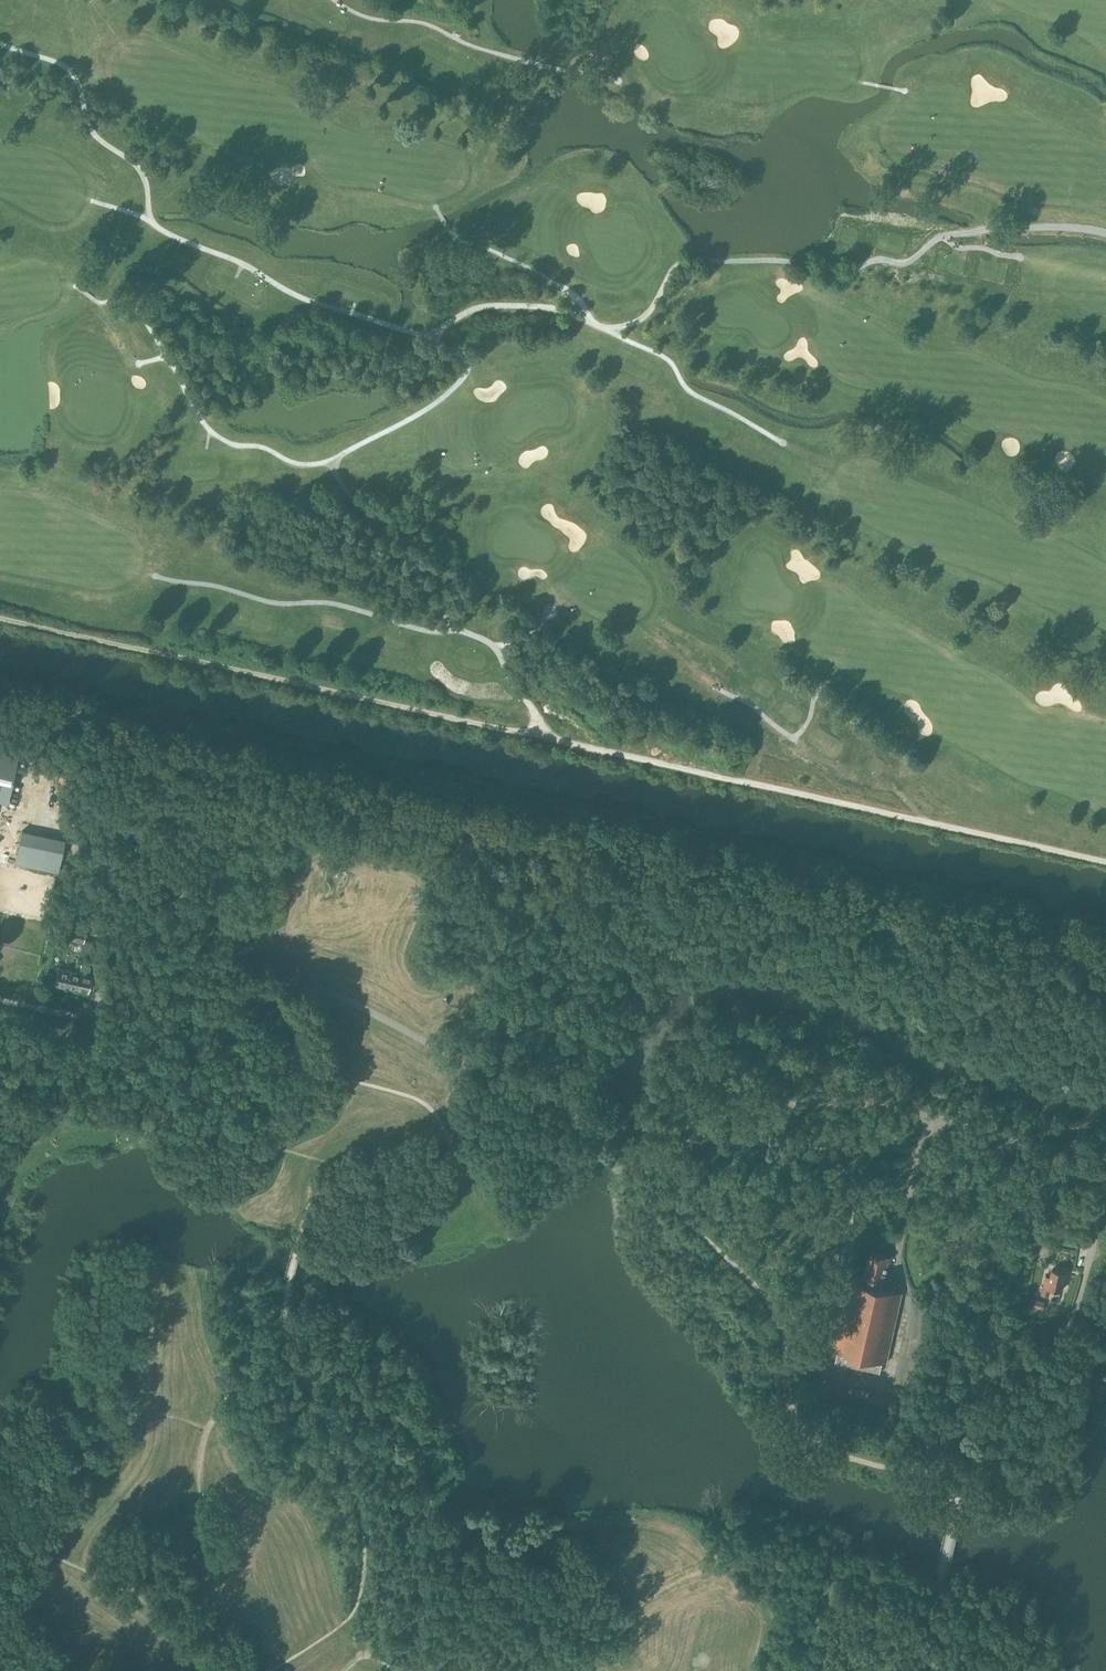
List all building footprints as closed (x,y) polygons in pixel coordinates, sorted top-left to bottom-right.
[(645,58),(648,48),(637,44),(634,54),(645,58)] [(247,336),(251,329),(245,324),(240,331),(247,336)] [(1067,466),(1073,456),(1063,451),(1057,461),(1067,466)] [(8,803),(18,757),(0,753),(0,801),(8,803)] [(58,873),(65,840),(22,831),(14,863),(58,873)] [(68,939),(85,943),(88,932),(70,928),(68,939)] [(60,940),(58,949),(67,951),(69,942),(60,940)] [(68,950),(81,953),(89,956),(91,946),(70,941),(68,950)] [(88,993),(92,976),(90,975),(91,968),(84,966),(82,974),(59,968),(57,975),(49,973),(47,982),(55,984),(55,985),(88,993)] [(835,1352),(837,1352),(835,1362),(880,1372),(883,1362),(887,1363),(902,1293),(882,1288),(889,1256),(869,1252),(862,1284),(851,1281),(835,1352)] [(1061,1291),(1065,1271),(1052,1268),(1051,1276),(1046,1275),(1042,1294),(1048,1296),(1050,1288),(1061,1291)] [(1045,1301),(1031,1297),(1029,1306),(1044,1309),(1045,1301)]
